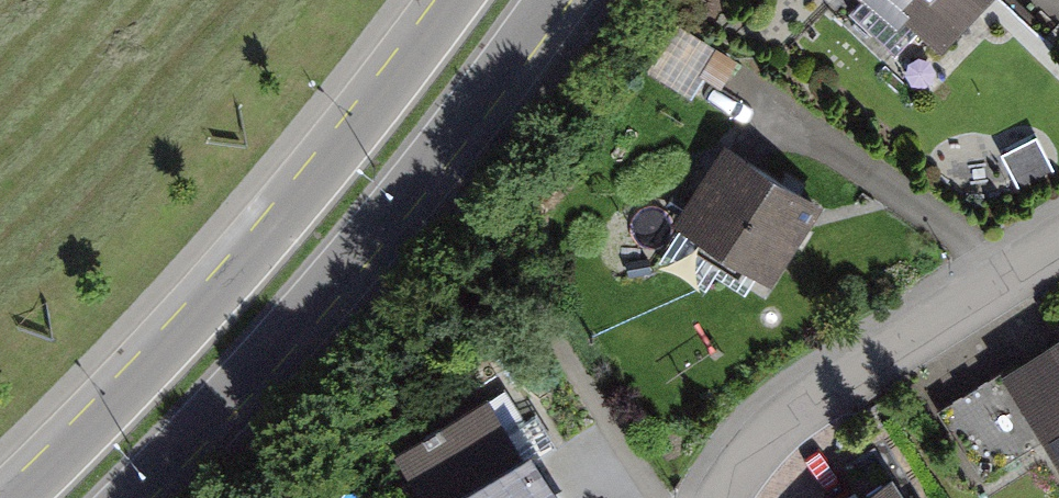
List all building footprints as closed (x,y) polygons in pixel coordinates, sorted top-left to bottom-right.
[(898,22),(905,14),(942,48),(986,0),(874,0),(898,22)] [(748,159),(725,146),(677,225),(774,284),(822,204),(748,159)] [(1002,368),(1058,459),(1058,332),(1002,368)] [(468,421),(379,473),(394,497),(513,497),(468,421)]
